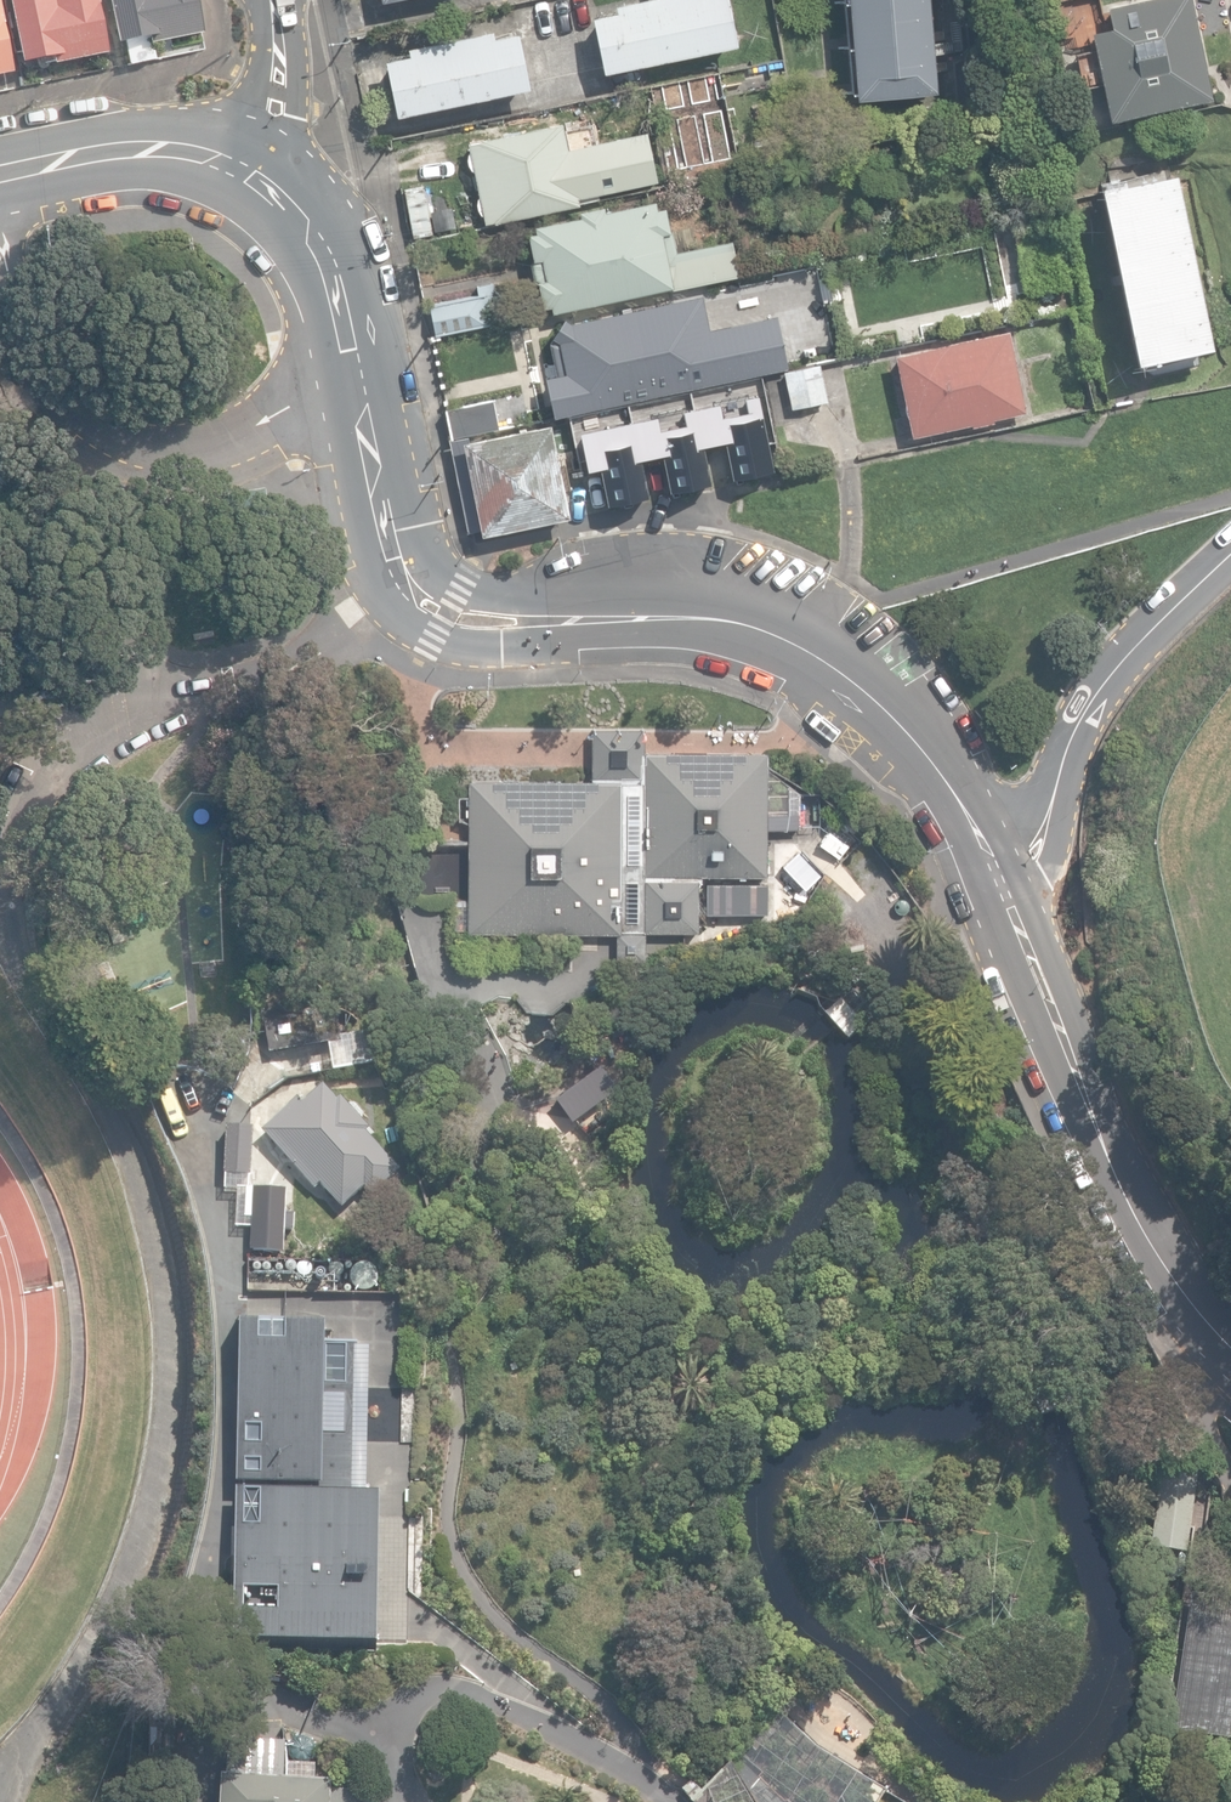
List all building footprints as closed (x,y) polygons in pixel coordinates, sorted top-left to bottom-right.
[(55,64),(109,54),(98,0),(11,0),(23,64),(54,58),(55,64)] [(129,65),(154,60),(151,45),(204,34),(197,0),(109,0),(118,44),(124,42),(129,65)] [(605,71),(736,44),(727,0),(629,0),(615,3),(617,11),(593,16),(605,71)] [(849,98),(928,92),(927,70),(921,0),(840,0),(849,98)] [(1211,98),(1190,0),(1148,0),(1122,5),(1121,0),(1116,0),(1101,3),(1105,24),(1072,30),(1085,91),(1093,89),(1097,109),(1103,108),(1107,127),(1126,123),(1125,116),(1211,98)] [(12,73),(0,7),(0,75),(12,73)] [(1230,34),(1230,32),(1229,18),(1211,21),(1214,37),(1230,34)] [(386,58),(398,114),(530,86),(518,31),(494,37),(492,29),(409,46),(411,53),(386,58)] [(484,214),(486,223),(521,216),(580,203),(578,195),(576,186),(620,177),(613,142),(596,145),(594,136),(567,146),(563,123),(469,142),(470,152),(468,156),(469,161),(470,165),(474,168),(480,196),(478,200),(478,205),(480,211),(484,214)] [(1096,190),(1132,362),(1205,346),(1169,174),(1096,190)] [(554,312),(740,275),(733,241),(675,252),(666,207),(658,209),(657,201),(606,211),(604,205),(580,210),(581,216),(536,225),(537,232),(530,234),(535,258),(531,261),(535,279),(540,283),(545,306),(552,304),(554,312)] [(430,304),(435,333),(501,321),(493,283),(476,286),(478,295),(430,304)] [(554,414),(788,366),(777,312),(709,326),(701,293),(572,321),(564,315),(549,338),(555,371),(546,373),(554,414)] [(1008,329),(896,354),(913,436),(972,423),(973,426),(995,422),(994,418),(1026,411),(1008,329)] [(783,369),(792,407),(828,399),(820,361),(783,369)] [(774,465),(757,388),(578,428),(586,467),(600,464),(608,502),(649,493),(641,456),(661,452),(669,489),(711,479),(703,442),(723,437),(732,475),(774,465)] [(493,396),(444,406),(450,435),(499,425),(493,396)] [(572,510),(550,415),(499,425),(450,435),(468,532),(572,510)] [(619,728),(592,728),(592,742),(592,767),(592,777),(493,776),(469,776),(469,793),(458,793),(458,819),(468,819),(468,840),(468,897),(455,897),(455,928),(467,928),(467,930),(617,931),(617,951),(617,961),(646,961),(646,929),(699,930),(700,873),(767,873),(768,765),(768,749),(746,749),(667,748),(645,748),(645,728),(619,728)] [(709,923),(741,922),(740,892),(708,893),(709,923)] [(855,964),(844,972),(853,984),(864,975),(855,964)] [(849,1043),(870,1025),(844,995),(823,1013),(849,1043)] [(264,1020),(269,1052),(341,1039),(336,1007),(264,1020)] [(321,1182),(342,1205),(365,1185),(373,1194),(400,1169),(366,1130),(368,1129),(339,1097),(336,1099),(323,1085),(303,1103),(298,1098),(261,1130),(314,1188),(321,1182)] [(248,1184),(259,1184),(259,1158),(247,1159),(248,1184)] [(250,1249),(285,1251),(286,1229),(294,1229),(295,1212),(285,1211),(287,1188),(246,1186),(244,1216),(252,1217),(250,1249)] [(370,1262),(362,1261),(355,1264),(351,1271),(351,1278),(355,1285),(362,1288),(370,1287),(375,1282),(378,1275),(376,1267),(370,1262)] [(258,1315),(238,1315),(231,1634),(375,1638),(379,1487),(366,1487),(366,1464),(369,1344),(354,1343),(354,1341),(324,1340),(325,1317),(285,1316),(284,1319),(258,1319),(258,1315)] [(1186,1554),(1197,1479),(1159,1474),(1148,1549),(1186,1554)] [(1230,1741),(1230,1602),(1190,1596),(1171,1732),(1230,1741)] [(738,1753),(762,1772),(749,1792),(754,1801),(781,1801),(788,1798),(791,1801),(876,1801),(885,1787),(817,1747),(777,1712),(738,1753)] [(762,1772),(738,1753),(732,1762),(749,1792),(762,1772)] [(728,1762),(706,1784),(712,1799),(713,1801),(754,1801),(749,1792),(732,1762),(728,1762)] [(330,1787),(330,1779),(222,1773),(221,1801),(329,1801),(330,1787)] [(706,1784),(691,1799),(695,1801),(710,1801),(712,1799),(706,1784)] [(369,1789),(330,1787),(329,1801),(368,1801),(369,1789)]
